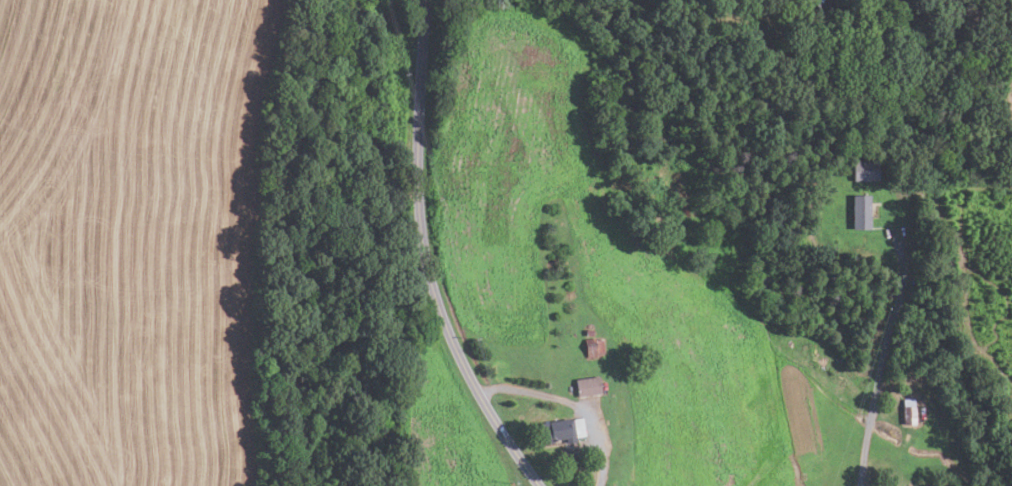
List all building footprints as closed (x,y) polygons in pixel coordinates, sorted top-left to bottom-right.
[(879,180),(854,181),(853,161),(878,160),(879,180)] [(870,195),(870,230),(852,230),(853,195),(870,195)] [(594,338),(596,357),(586,358),(584,340),(594,338)] [(599,377),(601,394),(577,397),(575,380),(599,377)] [(915,399),(916,425),(904,425),(903,399),(915,399)] [(576,442),(575,437),(586,436),(583,417),(538,423),(541,446),(576,442)]
